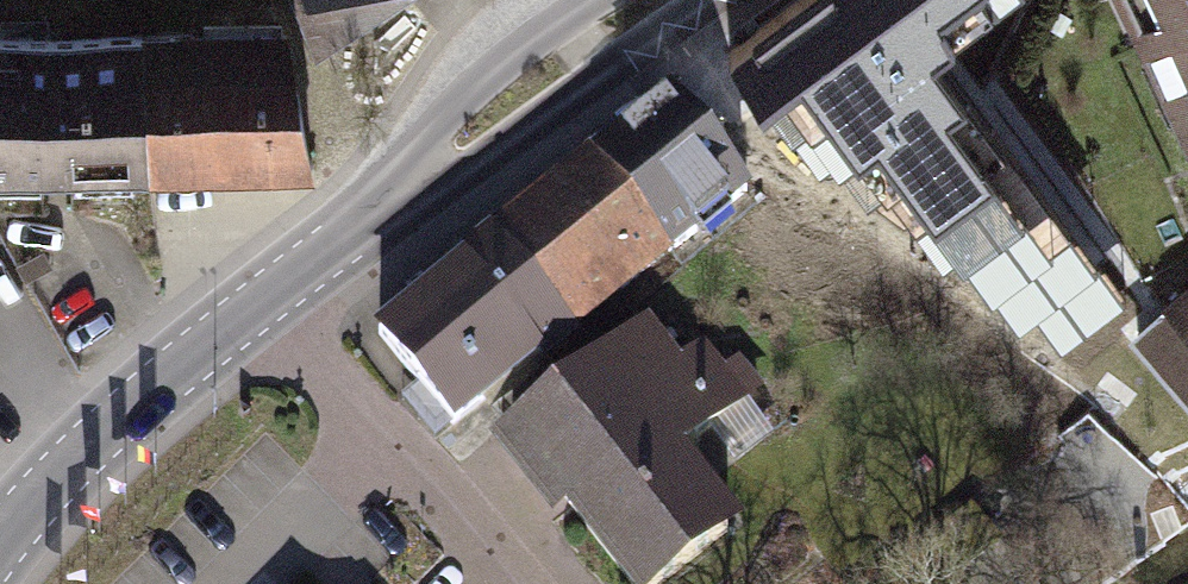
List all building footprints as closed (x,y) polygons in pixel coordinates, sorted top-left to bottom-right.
[(366,0),(289,0),(314,59),(366,0)] [(842,0),(792,0),(715,56),(799,169),(908,89),(842,0)] [(908,89),(936,127),(984,92),(950,46),(1004,7),(999,0),(842,0),(908,89)] [(1172,127),(1187,120),(1187,0),(1115,0),(1172,127)] [(294,168),(291,30),(120,33),(122,172),(294,168)] [(120,33),(0,35),(0,174),(122,172),(120,33)] [(655,94),(557,171),(642,274),(737,197),(655,94)] [(557,171),(460,247),(547,351),(642,274),(557,171)] [(460,247),(363,324),(451,428),(547,351),(460,247)] [(1172,304),(1187,322),(1187,289),(1172,304)] [(506,438),(621,583),(658,583),(726,531),(663,452),(742,391),(703,341),(674,363),(646,328),(506,438)] [(1165,437),(1187,495),(1187,428),(1165,437)]
